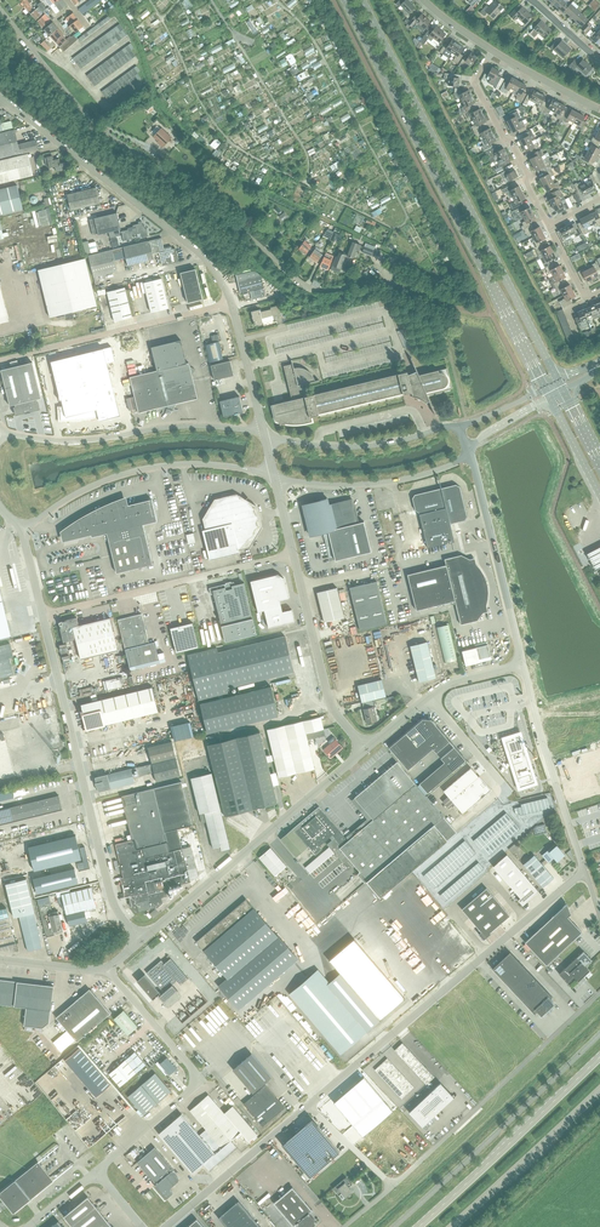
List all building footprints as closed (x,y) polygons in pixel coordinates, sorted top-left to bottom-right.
[(33,11),(36,9),(34,6),(32,8),(29,3),(32,1),(31,0),(24,0),(21,2),(26,8),(27,8),(30,12),(32,10),(33,11)] [(54,3),(60,11),(67,6),(63,0),(58,0),(54,3)] [(78,9),(82,14),(101,0),(91,0),(78,9)] [(409,13),(415,7),(408,0),(406,0),(404,1),(403,0),(400,0),(396,4),(399,7),(401,5),(409,13)] [(594,10),(595,12),(599,6),(599,5),(594,0),(593,0),(591,2),(596,7),(594,10)] [(487,13),(493,19),(503,8),(496,1),(489,8),(487,6),(480,13),(484,17),(487,13)] [(42,11),(46,8),(41,2),(37,4),(39,6),(42,11)] [(561,15),(563,13),(570,5),(568,3),(567,5),(563,2),(557,8),(555,10),(561,15)] [(588,5),(594,10),(596,7),(591,2),(588,5)] [(249,12),(255,8),(253,4),(246,7),(249,12)] [(567,13),(570,16),(576,10),(571,5),(570,5),(563,13),(565,15),(567,13)] [(40,12),(42,11),(39,6),(36,9),(33,11),(30,14),(36,20),(42,14),(40,12)] [(42,11),(45,14),(50,20),(53,17),(46,8),(42,11)] [(148,8),(140,15),(144,19),(152,12),(148,8)] [(517,17),(525,24),(532,17),(522,8),(518,12),(515,10),(510,16),(515,20),(517,17)] [(134,10),(128,12),(132,22),(138,20),(134,10)] [(573,18),(576,21),(582,15),(576,10),(570,16),(568,18),(571,20),(573,18)] [(62,26),(65,29),(78,19),(73,13),(65,19),(68,22),(62,26)] [(50,20),(45,14),(37,21),(42,27),(50,20)] [(415,15),(408,24),(412,27),(416,22),(418,24),(416,26),(423,31),(424,29),(431,22),(421,14),(418,18),(415,15)] [(582,15),(576,21),(574,23),(576,25),(578,23),(581,27),(587,20),(582,15)] [(252,17),(247,20),(253,33),(258,31),(252,17)] [(78,19),(65,29),(67,31),(72,27),(76,32),(83,27),(78,19)] [(539,33),(545,39),(552,31),(541,21),(534,29),(530,34),(534,38),(539,33)] [(53,22),(45,29),(50,35),(58,29),(53,22)] [(424,36),(420,42),(423,44),(428,39),(431,41),(434,38),(439,42),(445,35),(446,34),(445,33),(440,29),(436,26),(434,29),(431,27),(424,36)] [(196,35),(194,28),(188,30),(191,37),(196,35)] [(60,47),(66,41),(62,36),(63,35),(58,29),(50,35),(56,42),(60,47)] [(598,34),(595,31),(590,38),(592,40),(592,39),(599,45),(598,45),(599,47),(599,36),(598,34)] [(66,41),(60,47),(64,52),(77,40),(76,38),(74,35),(70,38),(66,41)] [(226,42),(228,46),(237,42),(235,38),(226,42)] [(449,58),(452,53),(458,43),(452,39),(448,46),(445,44),(439,52),(449,58)] [(554,50),(563,58),(571,49),(562,41),(559,44),(556,41),(550,48),(553,51),(554,50)] [(211,49),(214,54),(224,47),(221,43),(211,49)] [(458,43),(452,53),(455,55),(454,56),(455,57),(453,61),(458,64),(463,56),(460,54),(464,47),(458,43)] [(305,50),(308,55),(317,50),(314,45),(305,50)] [(293,52),(280,60),(284,67),(290,63),(291,65),(298,61),(293,52)] [(471,65),(477,56),(471,52),(467,58),(464,56),(459,64),(465,67),(466,64),(467,65),(468,63),(471,65)] [(170,62),(176,58),(173,54),(167,58),(170,62)] [(577,67),(586,75),(592,68),(583,60),(579,64),(575,60),(570,66),(575,70),(577,67)] [(225,72),(237,67),(235,63),(224,67),(225,72)] [(295,73),(300,71),(297,65),(292,68),(295,73)] [(488,83),(496,87),(495,88),(498,90),(504,79),(497,75),(500,71),(492,67),(487,76),(491,78),(488,83)] [(444,79),(445,80),(449,80),(448,85),(458,86),(459,79),(461,79),(461,75),(444,73),(444,79)] [(510,88),(514,90),(519,81),(511,77),(508,84),(504,82),(500,90),(506,94),(508,90),(509,91),(510,88)] [(519,81),(514,90),(518,92),(516,95),(517,95),(515,99),(522,102),(527,94),(523,92),(526,85),(519,81)] [(307,93),(310,100),(316,96),(313,90),(307,93)] [(461,98),(462,101),(472,96),(469,90),(462,93),(461,90),(453,94),(456,99),(458,98),(459,99),(461,98)] [(529,100),(535,103),(540,93),(534,90),(532,94),(529,93),(523,102),(527,104),(529,100)] [(538,110),(541,112),(546,103),(547,102),(543,101),(546,96),(540,93),(535,103),(538,105),(537,107),(539,109),(538,110)] [(460,108),(463,113),(471,109),(469,106),(475,103),(472,96),(462,101),(460,102),(463,106),(460,108)] [(550,110),(554,112),(559,103),(552,99),(550,105),(546,103),(541,112),(545,114),(546,112),(549,114),(550,110)] [(562,121),(562,120),(566,113),(562,111),(565,106),(559,103),(554,112),(557,114),(556,117),(562,121)] [(358,113),(365,108),(363,104),(356,108),(358,113)] [(472,117),(473,120),(483,115),(480,108),(473,112),(472,109),(471,109),(463,113),(465,118),(469,117),(470,118),(472,117)] [(569,120),(573,122),(578,113),(572,110),(570,113),(566,112),(566,113),(562,120),(567,123),(569,120)] [(507,121),(510,127),(518,122),(517,119),(520,117),(517,111),(510,115),(511,118),(507,121)] [(344,122),(352,116),(349,112),(341,118),(344,122)] [(578,113),(573,122),(577,124),(576,128),(581,130),(586,122),(583,120),(585,116),(578,113)] [(201,119),(205,123),(211,119),(208,114),(201,119)] [(471,126),(474,132),(482,128),(480,125),(486,121),(483,115),(473,120),(475,123),(473,124),(474,125),(471,126)] [(332,117),(324,121),(326,125),(334,121),(332,117)] [(13,128),(11,121),(1,124),(0,120),(0,131),(13,128)] [(518,122),(510,127),(513,133),(517,130),(519,133),(527,129),(524,124),(524,123),(524,124),(522,121),(522,120),(518,122)] [(314,126),(316,131),(324,127),(321,122),(314,126)] [(161,128),(153,136),(160,143),(159,144),(163,147),(172,138),(161,128)] [(481,136),(483,139),(493,134),(490,128),(483,131),(482,128),(474,132),(477,137),(479,136),(479,137),(481,136)] [(20,153),(20,154),(38,149),(36,141),(18,145),(14,130),(0,133),(0,158),(20,153)] [(520,140),(523,146),(532,141),(530,138),(533,136),(530,130),(523,134),(525,137),(520,140)] [(588,139),(598,145),(599,142),(599,133),(598,132),(596,136),(594,135),(592,139),(589,138),(588,139)] [(484,144),(481,146),(484,151),(492,147),(490,144),(496,141),(493,134),(483,139),(481,140),(483,143),(484,144)] [(218,137),(211,144),(216,149),(223,142),(218,137)] [(584,141),(586,142),(589,144),(588,146),(590,147),(588,151),(597,156),(599,151),(599,150),(597,148),(598,145),(588,139),(586,138),(584,141)] [(532,141),(523,146),(526,151),(529,149),(531,153),(540,148),(535,139),(532,141)] [(491,163),(497,160),(507,155),(504,148),(495,152),(493,148),(485,152),(491,163)] [(530,159),(533,165),(543,160),(543,159),(546,158),(545,155),(544,155),(541,149),(533,153),(535,156),(530,159)] [(597,156),(588,151),(586,155),(582,153),(579,159),(588,164),(590,161),(594,163),(597,156)] [(5,160),(0,161),(0,184),(33,176),(28,154),(5,160)] [(507,155),(497,160),(498,163),(492,166),(496,174),(504,170),(502,165),(510,161),(507,155)] [(59,159),(56,160),(53,161),(52,156),(44,158),(46,166),(49,165),(50,169),(55,167),(56,172),(66,169),(65,163),(60,164),(59,159)] [(541,168),(543,172),(551,169),(552,168),(549,162),(550,161),(548,157),(546,158),(543,159),(543,160),(533,165),(536,171),(541,168)] [(506,177),(508,181),(518,176),(515,170),(510,172),(508,169),(501,173),(504,179),(506,177)] [(540,178),(543,185),(552,180),(550,177),(554,175),(551,169),(543,172),(545,176),(540,178)] [(589,181),(585,183),(590,193),(597,190),(594,184),(597,182),(592,174),(589,175),(590,177),(587,178),(589,181)] [(553,192),(559,189),(561,188),(558,182),(554,184),(552,180),(543,185),(546,191),(552,189),(553,192)] [(590,193),(585,183),(581,185),(580,182),(577,184),(577,183),(573,184),(578,192),(581,191),(584,197),(590,193)] [(511,185),(502,190),(504,193),(506,192),(507,195),(509,198),(513,197),(522,192),(519,185),(513,188),(511,185)] [(23,209),(17,186),(0,190),(0,215),(23,209)] [(67,195),(70,211),(99,204),(96,188),(67,195)] [(552,205),(561,201),(565,199),(559,189),(553,192),(550,194),(551,197),(550,198),(550,199),(549,200),(552,205)] [(522,192),(513,197),(514,200),(510,203),(509,204),(512,210),(522,204),(520,201),(525,198),(522,192)] [(390,194),(381,200),(383,203),(392,198),(390,194)] [(370,205),(374,204),(373,200),(378,199),(377,195),(367,198),(370,205)] [(561,201),(552,205),(555,211),(558,210),(560,213),(569,208),(566,202),(565,199),(561,201)] [(518,220),(523,218),(533,213),(530,207),(524,209),(523,206),(511,212),(513,216),(515,215),(518,220)] [(372,211),(375,216),(382,212),(380,207),(372,211)] [(283,220),(289,216),(286,212),(280,215),(283,220)] [(89,218),(93,235),(98,234),(98,235),(109,232),(110,238),(120,236),(119,230),(120,229),(119,224),(116,213),(94,219),(94,216),(89,218)] [(523,230),(524,230),(533,225),(531,221),(536,219),(533,213),(523,218),(525,221),(522,222),(523,225),(521,226),(523,230)] [(585,216),(590,225),(594,224),(595,227),(599,225),(599,218),(599,216),(594,218),(591,213),(585,216)] [(590,225),(585,216),(579,219),(582,224),(578,226),(583,235),(589,232),(587,227),(590,225)] [(143,238),(148,236),(147,229),(145,230),(144,225),(142,226),(142,223),(133,226),(133,227),(128,228),(128,230),(121,232),(124,240),(132,238),(131,234),(142,231),(143,238)] [(571,223),(566,226),(570,236),(574,234),(576,237),(581,234),(578,227),(574,229),(571,223)] [(532,234),(533,237),(543,232),(540,226),(534,229),(533,225),(524,230),(527,236),(532,234)] [(572,239),(570,236),(566,226),(560,229),(561,233),(558,234),(564,246),(570,243),(569,241),(572,239)] [(323,236),(330,239),(333,232),(328,229),(323,236)] [(532,242),(535,248),(542,245),(541,241),(546,238),(543,232),(533,237),(535,240),(532,242)] [(157,256),(160,255),(162,265),(179,261),(175,248),(172,249),(171,246),(164,248),(162,238),(88,256),(94,277),(124,270),(122,258),(114,260),(113,254),(124,251),(128,265),(154,259),(154,262),(158,261),(157,256)] [(298,249),(306,255),(312,246),(304,241),(298,249)] [(356,253),(355,253),(356,250),(359,251),(361,245),(352,242),(347,256),(353,258),(353,257),(354,257),(356,257),(357,255),(356,254),(356,253)] [(364,246),(362,252),(371,256),(373,250),(375,246),(366,243),(364,246)] [(542,253),(543,256),(553,252),(550,246),(544,248),(542,245),(535,248),(538,255),(542,253)] [(309,257),(316,263),(322,254),(319,252),(320,250),(317,247),(309,257)] [(340,268),(346,255),(340,252),(338,257),(336,256),(331,269),(340,273),(341,269),(340,268)] [(542,261),(545,268),(552,264),(551,260),(556,258),(553,252),(543,256),(545,259),(542,261)] [(334,256),(330,255),(326,253),(320,266),(328,269),(334,256)] [(571,255),(573,261),(582,258),(580,253),(571,255)] [(97,306),(85,258),(38,270),(50,317),(97,306)] [(529,263),(531,268),(538,265),(536,260),(529,263)] [(588,269),(592,279),(598,276),(598,275),(599,274),(599,271),(596,262),(590,266),(591,268),(588,269)] [(549,278),(550,278),(553,276),(563,271),(560,265),(554,268),(552,264),(545,268),(548,274),(548,275),(549,278)] [(203,299),(195,269),(180,273),(188,303),(203,299)] [(592,279),(588,269),(584,271),(583,269),(577,272),(583,283),(586,281),(586,282),(592,279)] [(250,291),(252,299),(265,297),(263,288),(264,288),(261,276),(255,271),(236,275),(239,288),(240,294),(248,292),(250,291)] [(553,288),(555,287),(562,283),(561,280),(566,277),(563,271),(553,276),(550,278),(552,281),(550,281),(553,288)] [(144,283),(151,312),(169,308),(161,278),(144,283)] [(1,323),(1,321),(9,319),(0,283),(0,323),(1,323)] [(562,292),(563,295),(573,290),(570,284),(564,287),(562,283),(555,287),(558,294),(562,292)] [(107,292),(114,321),(132,317),(125,287),(107,292)] [(573,290),(563,295),(565,298),(559,301),(563,308),(572,303),(571,299),(576,296),(573,290)] [(261,318),(281,314),(279,305),(270,307),(271,309),(260,312),(259,309),(251,311),(254,326),(263,324),(261,318)] [(594,305),(589,307),(593,318),(593,319),(597,318),(599,317),(594,305)] [(589,307),(583,309),(588,322),(590,321),(589,319),(593,318),(589,307)] [(588,322),(583,309),(577,312),(578,314),(574,315),(577,324),(580,323),(581,326),(587,324),(586,322),(588,322)] [(218,334),(211,336),(213,343),(219,341),(218,334)] [(138,413),(160,407),(170,413),(176,404),(197,398),(189,363),(186,363),(181,340),(151,347),(157,370),(130,377),(138,413)] [(211,343),(206,345),(210,362),(223,359),(219,341),(213,343),(211,343)] [(110,346),(50,362),(58,393),(61,420),(80,419),(98,416),(100,420),(120,415),(117,400),(116,400),(106,362),(114,360),(110,346)] [(303,385),(319,381),(319,380),(315,381),(315,379),(314,378),(313,377),(312,375),(312,374),(311,373),(309,372),(308,371),(307,370),(306,369),(304,369),(303,368),(301,368),(300,368),(298,368),(297,368),(295,368),(294,368),(292,360),(291,360),(292,364),(284,366),(292,400),(275,404),(280,425),(412,392),(412,396),(411,396),(413,397),(415,397),(417,398),(419,398),(420,399),(422,400),(424,401),(425,403),(426,404),(427,404),(426,403),(429,401),(430,404),(431,403),(427,395),(452,389),(447,368),(422,374),(419,375),(417,370),(416,370),(416,371),(408,375),(407,372),(305,397),(303,385)] [(211,365),(214,380),(234,375),(230,361),(211,365)] [(1,370),(10,406),(15,404),(17,413),(38,408),(36,399),(41,398),(32,362),(1,370)] [(220,401),(223,417),(243,412),(239,396),(220,401)] [(456,485),(445,487),(415,495),(412,498),(415,510),(419,513),(427,548),(454,541),(454,542),(450,524),(465,520),(467,516),(460,487),(456,485)] [(261,528),(256,506),(236,494),(214,499),(203,519),(205,529),(202,530),(210,560),(240,553),(239,550),(250,547),(261,528)] [(86,515),(61,530),(63,540),(91,534),(92,537),(107,533),(116,573),(152,564),(143,525),(157,521),(152,499),(86,515)] [(358,523),(352,499),(329,505),(328,502),(324,500),(306,504),(304,508),(310,536),(328,531),(335,561),(371,552),(364,522),(358,523)] [(190,543),(197,541),(195,532),(187,534),(190,543)] [(587,552),(596,569),(599,567),(599,545),(587,552)] [(455,601),(460,624),(466,623),(477,620),(476,614),(488,611),(475,558),(463,561),(461,555),(450,558),(444,559),(446,565),(407,574),(416,610),(455,601)] [(292,609),(282,611),(280,600),(289,598),(284,578),(278,574),(250,581),(258,612),(264,610),(269,628),(295,621),(292,609)] [(14,582),(15,590),(26,589),(25,580),(14,582)] [(387,624),(377,581),(349,588),(360,630),(387,624)] [(211,594),(214,594),(225,641),(256,634),(244,583),(235,585),(234,582),(209,588),(211,594)] [(317,592),(324,622),(344,617),(337,588),(317,592)] [(10,635),(6,620),(5,614),(0,595),(0,637),(10,635)] [(144,625),(142,614),(118,620),(129,667),(165,658),(163,652),(158,654),(155,642),(149,643),(145,629),(147,629),(146,625),(144,625)] [(63,642),(76,639),(81,659),(118,650),(110,618),(79,625),(77,617),(65,620),(65,621),(61,622),(60,623),(61,628),(60,628),(63,642)] [(193,623),(170,628),(176,653),(198,647),(193,623)] [(449,624),(436,628),(437,631),(444,663),(457,659),(450,628),(449,624)] [(217,648),(188,655),(199,700),(228,693),(227,688),(269,678),(270,680),(277,678),(276,676),(294,672),(291,657),(285,636),(218,653),(217,648)] [(61,644),(64,656),(71,654),(68,642),(61,644)] [(410,646),(419,682),(436,677),(427,642),(410,646)] [(13,675),(9,658),(13,657),(12,652),(10,643),(0,646),(0,678),(13,675)] [(462,651),(465,665),(480,662),(479,659),(491,656),(488,645),(476,648),(462,651)] [(108,689),(123,685),(120,676),(105,680),(108,689)] [(358,686),(362,702),(373,700),(386,697),(382,680),(358,686)] [(200,704),(207,733),(278,716),(271,686),(200,704)] [(87,729),(158,711),(152,687),(81,705),(83,710),(81,711),(82,714),(83,714),(87,729)] [(77,697),(83,695),(80,688),(74,690),(77,697)] [(373,700),(362,702),(367,723),(377,721),(373,707),(375,707),(373,700)] [(303,722),(307,741),(326,736),(321,717),(303,722)] [(449,742),(445,736),(431,720),(422,719),(389,748),(408,770),(433,749),(436,753),(449,742)] [(173,725),(176,740),(195,736),(192,720),(173,725)] [(290,750),(299,748),(309,745),(307,741),(303,722),(284,726),(290,750)] [(296,774),(290,750),(284,726),(268,730),(279,778),(296,774)] [(208,746),(213,766),(225,816),(243,812),(278,803),(260,733),(208,746)] [(520,734),(504,739),(520,789),(536,783),(532,773),(534,772),(533,769),(531,770),(528,758),(529,758),(525,744),(523,744),(520,734)] [(324,750),(331,758),(343,748),(334,737),(328,742),(331,744),(324,750)] [(203,738),(197,740),(200,748),(206,746),(203,738)] [(152,764),(176,758),(172,741),(148,747),(152,764)] [(290,750),(296,774),(314,769),(309,745),(299,748),(290,750)] [(444,762),(440,766),(419,783),(427,793),(465,760),(454,747),(441,758),(444,762)] [(152,764),(152,766),(154,772),(156,781),(180,775),(176,758),(152,764)] [(342,846),(334,853),(335,853),(348,870),(354,865),(361,872),(368,881),(393,859),(422,834),(428,830),(435,823),(440,819),(443,816),(439,811),(435,807),(429,800),(417,785),(415,783),(401,766),(396,762),(391,766),(354,797),(373,819),(348,840),(341,846),(342,846)] [(443,791),(445,793),(463,814),(490,790),(471,767),(443,791)] [(99,792),(135,783),(132,768),(101,776),(95,777),(99,792)] [(230,848),(212,773),(191,778),(202,823),(207,822),(213,848),(221,846),(221,850),(230,848)] [(182,848),(177,829),(192,826),(181,782),(122,796),(132,840),(115,844),(124,881),(121,882),(125,897),(128,897),(130,906),(135,913),(138,912),(151,909),(157,907),(162,903),(161,897),(167,896),(166,891),(165,888),(191,882),(190,879),(195,878),(198,876),(190,846),(182,848)] [(0,793),(0,805),(2,805),(1,800),(28,794),(26,788),(0,793)] [(11,822),(62,809),(58,795),(8,808),(0,810),(0,825),(11,822)] [(310,873),(334,853),(342,846),(341,846),(348,840),(319,806),(280,839),(296,857),(309,847),(315,854),(322,849),(319,846),(332,835),(334,838),(327,844),(329,846),(305,867),(310,873)] [(507,812),(504,815),(511,823),(514,821),(507,812)] [(504,815),(501,817),(508,826),(511,823),(504,815)] [(393,859),(368,881),(380,897),(457,832),(443,816),(440,819),(435,823),(428,830),(422,834),(393,859)] [(501,817),(498,820),(505,828),(508,826),(501,817)] [(498,820),(495,823),(502,831),(505,828),(498,820)] [(514,821),(511,823),(518,832),(521,829),(514,821)] [(495,823),(492,825),(499,833),(502,831),(495,823)] [(511,823),(508,826),(515,834),(518,832),(511,823)] [(492,825),(489,828),(496,836),(499,833),(492,825)] [(508,826),(505,828),(512,837),(515,834),(508,826)] [(489,828),(486,830),(493,839),(496,836),(489,828)] [(505,828),(502,831),(509,839),(512,837),(505,828)] [(486,830),(483,833),(490,841),(493,839),(486,830)] [(502,831),(499,833),(506,842),(509,839),(502,831)] [(483,833),(480,835),(487,844),(490,841),(483,833)] [(499,833),(496,836),(503,844),(506,842),(499,833)] [(76,835),(26,847),(32,871),(81,859),(76,835)] [(480,835),(477,838),(484,846),(487,844),(480,835)] [(496,836),(493,839),(500,847),(503,844),(496,836)] [(477,838),(474,841),(481,849),(484,846),(477,838)] [(493,839),(490,841),(497,850),(500,847),(493,839)] [(465,840),(462,842),(468,849),(471,847),(465,840)] [(490,841),(487,844),(494,852),(497,850),(490,841)] [(462,842),(460,845),(465,851),(468,849),(462,842)] [(514,852),(520,846),(516,842),(510,848),(514,852)] [(487,844),(484,846),(491,855),(494,852),(487,844)] [(557,861),(564,855),(555,844),(542,855),(548,862),(554,857),(557,861)] [(460,845),(457,847),(462,854),(465,851),(460,845)] [(84,862),(77,863),(79,871),(90,868),(88,859),(85,846),(80,847),(84,862)] [(484,846),(481,849),(488,857),(491,855),(484,846)] [(286,866),(270,847),(259,857),(275,876),(286,866)] [(457,847),(454,850),(460,856),(462,854),(457,847)] [(471,847),(468,849),(473,855),(476,853),(471,847)] [(468,849),(465,851),(471,858),(473,855),(468,849)] [(454,850),(451,852),(457,858),(460,856),(454,850)] [(465,851),(462,854),(468,860),(471,858),(465,851)] [(451,852),(449,854),(454,861),(457,858),(451,852)] [(449,854),(446,857),(451,863),(454,861),(449,854)] [(462,854),(460,856),(465,862),(468,860),(462,854)] [(498,862),(493,866),(501,875),(515,863),(507,854),(498,862)] [(554,878),(534,855),(523,864),(543,887),(554,878)] [(460,856),(457,858),(462,865),(465,862),(460,856)] [(446,857),(443,859),(448,865),(451,863),(446,857)] [(457,858),(454,861),(460,867),(462,865),(457,858)] [(443,859),(440,861),(446,868),(448,865),(443,859)] [(440,861),(437,864),(443,870),(446,868),(440,861)] [(454,861),(451,863),(457,870),(460,867),(454,861)] [(479,862),(476,864),(482,871),(485,868),(479,862)] [(451,863),(448,865),(454,872),(457,870),(451,863)] [(515,863),(501,875),(509,884),(522,873),(515,863)] [(437,864),(435,866),(440,873),(443,870),(437,864)] [(476,864),(473,867),(479,873),(482,871),(476,864)] [(448,865),(446,868),(451,874),(454,872),(448,865)] [(435,866),(432,868),(437,875),(440,873),(435,866)] [(473,867),(471,869),(476,876),(479,873),(473,867)] [(74,868),(33,878),(37,893),(78,883),(74,868)] [(432,868),(429,871),(435,877),(437,875),(432,868)] [(446,868),(443,870),(448,877),(451,874),(446,868)] [(471,869),(468,871),(473,878),(476,876),(471,869)] [(443,870),(440,873),(446,879),(448,877),(443,870)] [(429,871),(426,873),(432,880),(435,877),(429,871)] [(468,871),(465,874),(471,880),(473,878),(468,871)] [(426,873),(424,876),(429,882),(432,880),(426,873)] [(440,873),(437,875),(443,881),(446,879),(440,873)] [(522,873),(509,884),(517,894),(530,882),(522,873)] [(465,874),(462,876),(468,883),(471,880),(465,874)] [(437,875),(435,877),(440,884),(443,881),(437,875)] [(462,876),(460,878),(465,885),(468,883),(462,876)] [(435,877),(432,880),(437,886),(440,884),(435,877)] [(14,918),(20,917),(28,951),(42,948),(33,913),(35,913),(26,878),(6,884),(14,918)] [(460,878),(457,881),(462,887),(465,885),(460,878)] [(432,880),(429,882),(434,888),(437,886),(432,880)] [(457,881),(454,883),(459,890),(462,887),(457,881)] [(530,882),(517,894),(520,897),(518,900),(523,905),(530,899),(529,899),(538,891),(530,882)] [(454,883),(451,886),(457,892),(459,890),(454,883)] [(451,886),(448,888),(454,894),(457,892),(451,886)] [(92,893),(91,887),(62,895),(61,891),(56,893),(59,904),(61,903),(62,909),(65,908),(66,914),(69,926),(87,921),(84,910),(96,907),(92,893)] [(448,888),(446,890),(451,897),(454,894),(448,888)] [(486,888),(474,898),(482,907),(494,897),(486,888)] [(446,890),(443,893),(448,899),(451,897),(446,890)] [(443,893),(440,895),(446,902),(448,899),(443,893)] [(48,896),(37,899),(38,905),(46,937),(54,935),(54,934),(60,932),(63,932),(58,911),(52,913),(50,903),(48,896)] [(482,907),(490,917),(502,906),(494,897),(482,907)] [(469,918),(482,907),(474,898),(462,909),(469,918)] [(219,986),(239,1009),(297,959),(246,899),(196,942),(203,951),(227,979),(219,986)] [(490,917),(498,926),(510,915),(502,906),(490,917)] [(469,918),(477,927),(490,917),(482,907),(469,918)] [(563,907),(525,942),(546,965),(581,932),(568,917),(570,914),(563,907)] [(15,942),(8,916),(9,916),(6,908),(0,909),(0,946),(15,942)] [(490,917),(477,927),(481,932),(479,934),(483,940),(491,933),(490,932),(498,926),(490,917)] [(492,932),(497,939),(504,933),(499,926),(492,932)] [(581,962),(583,964),(585,966),(592,960),(583,951),(568,965),(572,970),(581,962)] [(501,960),(507,967),(516,958),(510,952),(501,960)] [(181,985),(188,979),(171,958),(164,964),(162,960),(158,964),(156,965),(147,973),(164,993),(159,997),(164,1002),(178,991),(172,985),(177,981),(181,985)] [(516,958),(507,967),(513,973),(522,965),(516,958)] [(498,975),(507,967),(501,960),(492,969),(498,975)] [(578,981),(583,976),(589,970),(585,966),(583,964),(581,962),(572,970),(568,965),(559,974),(567,983),(574,976),(578,981)] [(513,973),(519,979),(528,971),(522,965),(513,973)] [(513,973),(507,967),(498,975),(504,981),(513,973)] [(368,968),(364,970),(369,977),(373,975),(368,968)] [(315,972),(314,970),(305,978),(306,979),(290,993),(341,1053),(366,1031),(321,978),(315,972)] [(525,985),(533,977),(528,971),(519,979),(525,985)] [(360,986),(369,980),(364,973),(355,980),(360,986)] [(513,973),(504,981),(510,987),(519,979),(513,973)] [(145,975),(137,981),(153,1000),(161,994),(145,975)] [(525,985),(530,991),(539,983),(533,977),(525,985)] [(519,979),(510,987),(516,994),(525,985),(519,979)] [(26,1008),(24,1025),(42,1028),(49,1022),(53,986),(0,980),(0,1004),(26,1008)] [(536,998),(545,989),(539,983),(530,991),(536,998)] [(407,985),(395,994),(398,998),(409,989),(407,985)] [(525,985),(516,994),(521,1000),(530,991),(525,985)] [(536,998),(547,1009),(553,1004),(549,999),(552,997),(545,989),(536,998)] [(56,1017),(60,1021),(56,1024),(61,1030),(64,1027),(77,1041),(110,1013),(96,997),(95,998),(89,991),(83,996),(82,995),(56,1017)] [(521,1000),(527,1006),(536,998),(530,991),(521,1000)] [(375,999),(380,1005),(385,1001),(381,995),(375,999)] [(536,998),(527,1006),(538,1018),(547,1009),(536,998)] [(191,1001),(188,1005),(193,1010),(197,1007),(191,1001)] [(291,1001),(287,1004),(295,1013),(299,1010),(291,1001)] [(389,1002),(376,1008),(379,1014),(382,1013),(383,1015),(392,1010),(389,1002)] [(114,1019),(127,1035),(138,1026),(124,1010),(114,1019)] [(175,1019),(181,1025),(184,1021),(179,1016),(175,1019)] [(402,1042),(394,1050),(397,1053),(405,1045),(402,1042)] [(405,1045),(397,1053),(400,1055),(408,1048),(405,1045)] [(110,1085),(102,1076),(79,1048),(65,1060),(96,1096),(110,1085)] [(408,1048),(400,1055),(402,1058),(410,1051),(408,1048)] [(125,1059),(109,1074),(120,1087),(141,1068),(146,1064),(135,1051),(125,1059)] [(410,1051),(402,1058),(405,1061),(413,1054),(410,1051)] [(233,1069),(253,1092),(271,1077),(252,1053),(233,1069)] [(413,1054),(405,1061),(407,1064),(415,1056),(413,1054)] [(415,1056),(407,1064),(410,1067),(418,1059),(415,1056)] [(160,1064),(169,1075),(176,1069),(167,1057),(160,1064)] [(387,1058),(380,1065),(383,1067),(390,1061),(387,1058)] [(418,1059),(410,1067),(413,1069),(421,1062),(418,1059)] [(390,1061),(383,1067),(385,1070),(392,1063),(390,1061)] [(421,1062),(413,1069),(415,1072),(423,1065),(421,1062)] [(392,1063),(385,1070),(387,1072),(394,1066),(392,1063)] [(423,1065),(415,1072),(418,1075),(426,1068),(423,1065)] [(394,1066),(387,1072),(390,1075),(397,1068),(394,1066)] [(397,1068),(390,1075),(392,1078),(399,1071),(397,1068)] [(426,1068),(418,1075),(421,1078),(429,1071),(426,1068)] [(399,1071),(392,1078),(395,1080),(396,1079),(402,1074),(399,1071)] [(429,1071),(421,1078),(423,1081),(431,1073),(429,1071)] [(155,1073),(141,1084),(157,1103),(171,1091),(155,1073)] [(431,1073),(423,1081),(426,1084),(434,1076),(431,1073)] [(402,1074),(396,1079),(398,1082),(404,1076),(402,1074)] [(364,1076),(334,1102),(363,1136),(366,1134),(379,1122),(393,1111),(393,1110),(364,1076)] [(404,1076),(398,1082),(400,1085),(407,1079),(404,1076)] [(395,1080),(389,1085),(392,1088),(398,1082),(396,1079),(395,1080)] [(407,1079),(400,1085),(403,1087),(409,1081),(407,1079)] [(409,1081),(403,1087),(405,1090),(411,1084),(409,1081)] [(398,1082),(392,1088),(394,1090),(400,1085),(398,1082)] [(423,1126),(454,1097),(440,1082),(409,1112),(423,1126)] [(157,1103),(141,1084),(128,1096),(144,1115),(157,1103)] [(411,1084),(405,1090),(408,1092),(414,1087),(411,1084)] [(243,1104),(263,1126),(285,1107),(265,1085),(243,1104)] [(400,1085),(394,1090),(397,1093),(403,1087),(400,1085)] [(403,1087),(397,1093),(399,1096),(405,1090),(403,1087)] [(405,1090),(399,1096),(402,1098),(408,1092),(405,1090)] [(237,1147),(231,1140),(235,1136),(238,1139),(243,1134),(249,1141),(257,1134),(233,1105),(224,1113),(208,1094),(190,1110),(206,1129),(200,1135),(181,1114),(158,1133),(192,1173),(203,1164),(209,1170),(237,1147)] [(393,1111),(379,1122),(384,1127),(397,1116),(393,1111)] [(397,1116),(384,1127),(388,1132),(401,1121),(397,1116)] [(304,1127),(282,1145),(310,1178),(340,1152),(319,1128),(320,1127),(312,1119),(311,1120),(311,1119),(304,1124),(305,1125),(304,1126),(304,1127)] [(401,1121),(388,1132),(392,1137),(396,1133),(405,1126),(401,1121)] [(379,1122),(366,1134),(370,1139),(384,1127),(379,1122)] [(405,1126),(396,1133),(405,1143),(413,1135),(405,1126)] [(384,1127),(370,1139),(374,1144),(388,1132),(384,1127)] [(388,1132),(374,1144),(378,1149),(387,1141),(392,1137),(388,1132)] [(392,1137),(387,1141),(396,1151),(405,1143),(396,1133),(392,1137)] [(387,1141),(378,1149),(387,1159),(396,1151),(387,1141)] [(276,1145),(271,1148),(275,1155),(280,1152),(276,1145)] [(136,1147),(131,1151),(135,1158),(141,1154),(136,1147)] [(155,1147),(137,1162),(156,1184),(154,1185),(166,1199),(173,1193),(170,1190),(171,1187),(179,1180),(179,1178),(172,1170),(174,1169),(155,1147)] [(16,1211),(53,1180),(38,1161),(0,1192),(16,1211)] [(55,1178),(67,1170),(65,1167),(53,1176),(55,1178)] [(333,1188),(337,1193),(340,1190),(345,1197),(353,1191),(351,1189),(350,1190),(348,1187),(352,1184),(346,1177),(333,1188)] [(292,1187),(274,1203),(293,1226),(296,1223),(300,1226),(311,1226),(317,1222),(309,1213),(312,1210),(292,1187)] [(73,1226),(113,1226),(98,1209),(98,1206),(96,1206),(88,1197),(64,1216),(73,1226)] [(226,1226),(261,1226),(238,1200),(218,1218),(226,1226)] [(189,1225),(191,1226),(204,1226),(197,1219),(189,1225)]
